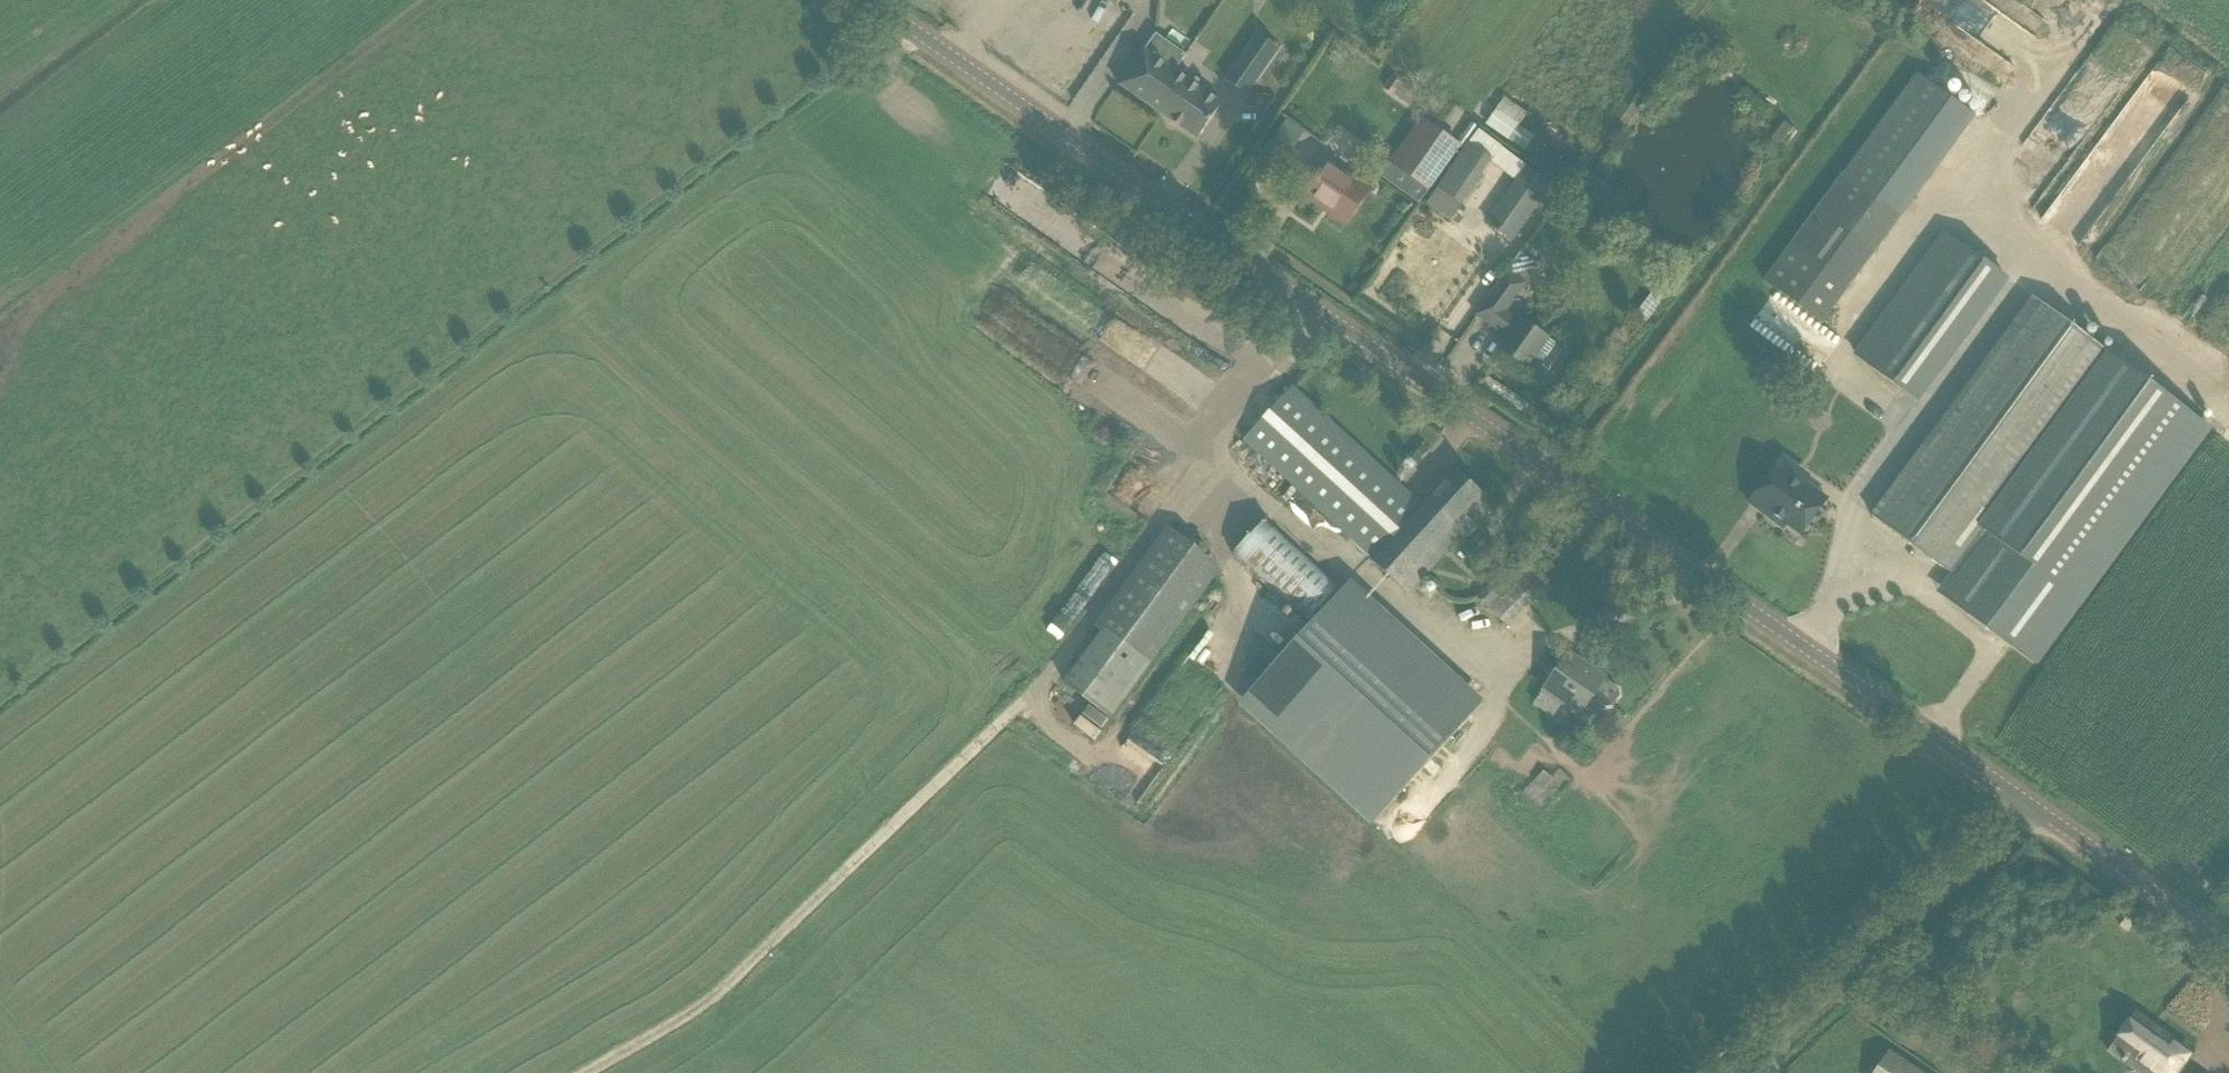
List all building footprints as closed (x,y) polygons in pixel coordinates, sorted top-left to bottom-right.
[(1706,31),(1700,38),(1716,51),(1722,44),(1706,31)] [(1246,95),(1279,49),(1259,35),(1226,81),(1246,95)] [(1142,49),(1118,84),(1198,139),(1222,105),(1174,71),(1185,55),(1170,45),(1159,61),(1144,51),(1142,49)] [(1999,105),(1955,73),(1886,170),(1930,202),(1999,105)] [(1392,78),(1385,87),(1394,94),(1401,85),(1392,78)] [(1753,94),(1746,103),(1766,118),(1773,109),(1753,94)] [(1525,148),(1533,136),(1519,128),(1529,111),(1505,96),(1487,125),(1525,148)] [(1392,166),(1428,191),(1429,191),(1460,147),(1447,138),(1423,121),(1392,166)] [(1773,141),(1772,142),(1773,143),(1780,148),(1796,128),(1788,122),(1773,141)] [(1500,147),(1478,131),(1468,144),(1467,143),(1436,188),(1464,207),(1473,193),(1478,197),(1484,188),(1479,185),(1481,181),(1478,179),(1500,147)] [(1306,198),(1345,225),(1369,191),(1330,163),(1306,198)] [(1528,167),(1501,206),(1488,224),(1511,240),(1552,183),(1528,167)] [(1817,210),(1764,282),(1821,324),(1875,252),(1817,210)] [(1857,354),(1925,401),(2013,275),(1945,227),(1857,354)] [(1506,312),(1527,282),(1509,269),(1476,316),(1508,338),(1500,350),(1528,369),(1536,357),(1543,362),(1555,344),(1548,339),(1521,320),(1520,321),(1506,312)] [(2033,664),(2208,427),(2033,297),(1871,516),(1954,577),(1953,578),(1953,581),(1953,584),(1952,587),(1953,590),(1953,591),(1953,594),(1954,595),(1955,600),(1957,604),(1959,607),(1961,610),(1963,612),(1966,615),(2033,664)] [(1477,526),(1465,516),(1484,495),(1457,470),(1423,507),(1293,388),(1245,441),(1375,559),(1372,562),(1408,594),(1458,540),(1462,544),(1477,526)] [(1748,503),(1776,523),(1784,529),(1787,525),(1801,536),(1825,504),(1775,467),(1748,503)] [(1233,554),(1306,622),(1337,589),(1264,521),(1233,554)] [(1092,626),(1147,667),(1221,566),(1166,526),(1092,626)] [(1466,548),(1478,559),(1494,541),(1482,530),(1466,548)] [(1506,590),(1495,579),(1476,598),(1487,608),(1507,626),(1552,581),(1533,562),(1506,590)] [(1250,691),(1383,812),(1472,715),(1338,594),(1250,691)] [(1618,689),(1605,680),(1606,678),(1569,652),(1542,692),(1579,718),(1592,699),(1605,707),(1612,706),(1619,696),(1618,689)] [(2135,1015),(2109,1051),(2139,1072),(2178,1072),(2191,1055),(2135,1015)] [(1894,1072),(1913,1072),(1900,1064),(1894,1072)]
